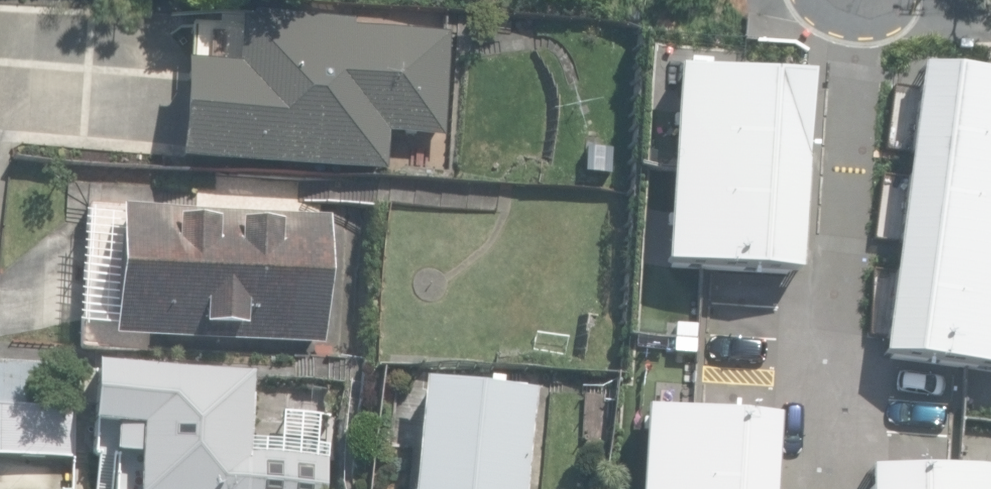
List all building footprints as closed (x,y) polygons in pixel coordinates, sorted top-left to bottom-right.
[(179,64),(176,162),(385,169),(386,134),(441,136),(444,34),(351,31),(351,20),(238,16),(236,66),(179,64)] [(917,60),(879,347),(990,361),(990,69),(917,60)] [(803,72),(681,64),(668,260),(791,268),(803,72)] [(611,146),(584,144),(582,176),(608,179),(611,146)] [(278,342),(322,345),(328,218),(278,215),(121,208),(115,334),(278,342)] [(94,361),(91,425),(120,427),(119,451),(135,452),(133,488),(329,488),(331,456),(250,452),(254,369),(94,361)] [(63,399),(63,362),(0,362),(0,398),(63,399)] [(533,392),(420,383),(412,488),(525,488),(533,392)] [(63,454),(64,400),(0,400),(0,454),(63,454)] [(641,488),(762,488),(766,411),(646,404),(641,488)] [(851,488),(990,488),(990,462),(851,462),(851,488)]
